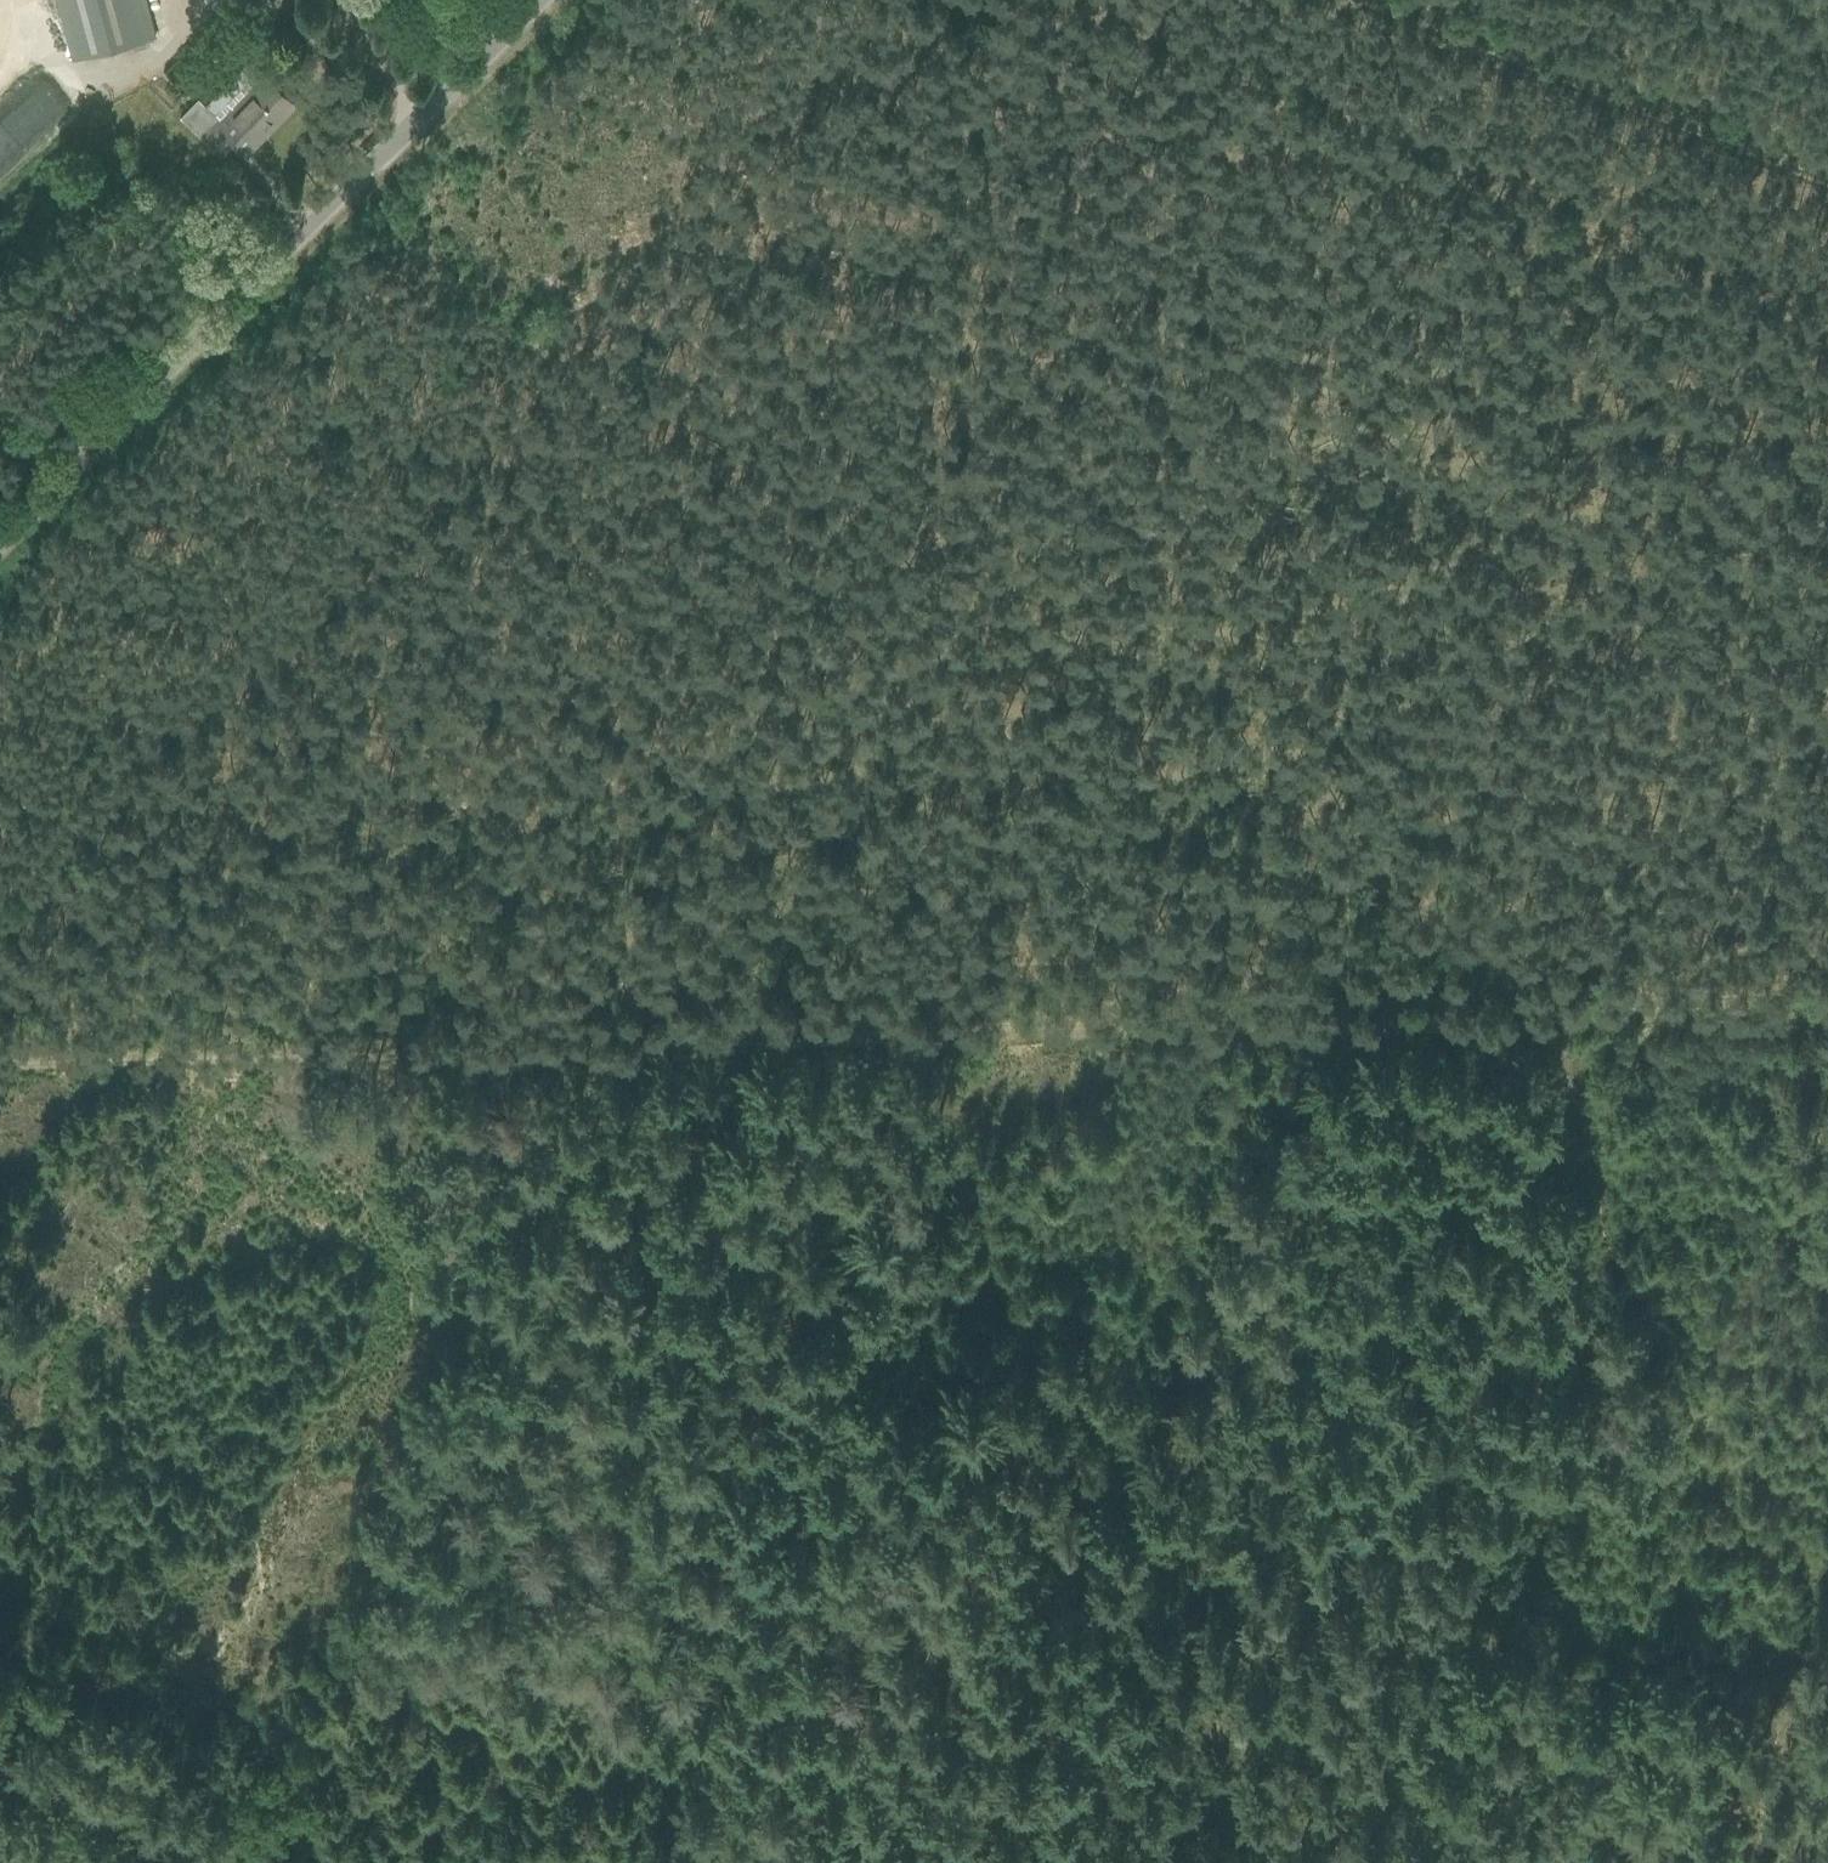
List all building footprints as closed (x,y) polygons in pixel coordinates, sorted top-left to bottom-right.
[(72,59),(157,36),(147,0),(56,0),(72,59)] [(181,116),(203,138),(221,154),(233,141),(243,150),(271,121),(274,124),(294,103),(264,75),(247,92),(217,124),(194,102),(181,116)] [(22,102),(37,126),(72,104),(57,80),(22,102)]
